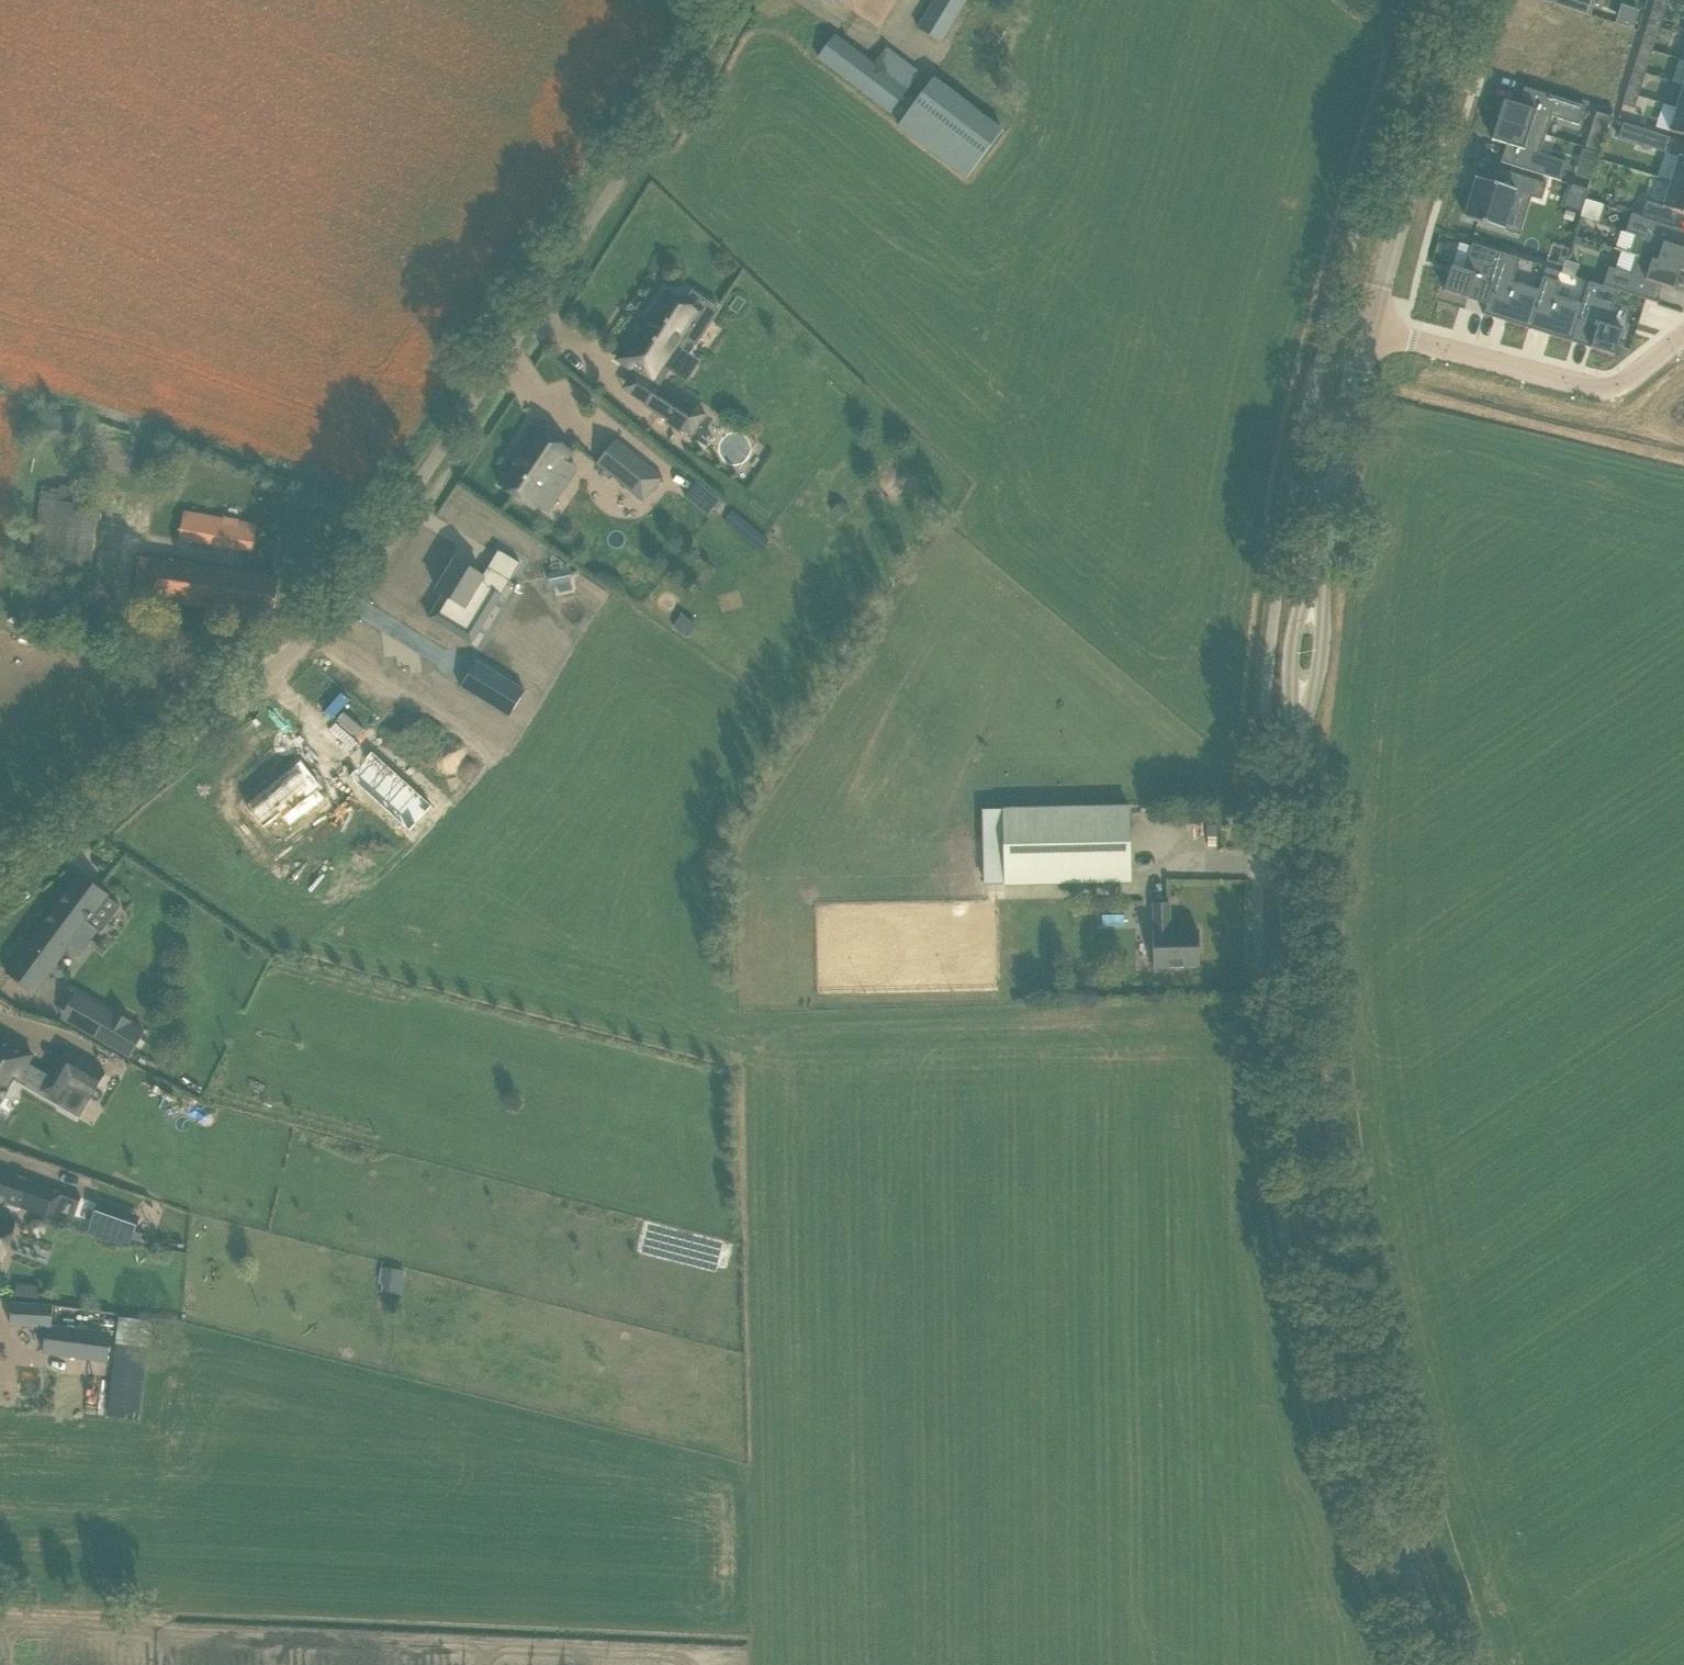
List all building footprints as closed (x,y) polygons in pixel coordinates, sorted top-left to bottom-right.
[(847,7),(875,24),(880,27),(897,0),(835,0),(847,7)] [(917,27),(943,42),(968,0),(933,0),(917,27)] [(1554,4),(1590,16),(1595,0),(1555,0),(1554,4)] [(1665,0),(1655,0),(1647,24),(1660,28),(1668,1),(1665,0)] [(1620,25),(1633,29),(1639,12),(1625,7),(1620,25)] [(1644,34),(1640,47),(1652,51),(1656,38),(1644,34)] [(834,35),(818,57),(891,111),(920,73),(886,46),(873,64),(834,35)] [(1652,51),(1640,47),(1636,59),(1648,63),(1652,51)] [(967,178),(1003,129),(933,77),(897,125),(967,178)] [(1626,92),(1638,96),(1642,83),(1630,79),(1626,92)] [(1500,100),(1494,119),(1539,133),(1544,114),(1572,123),(1578,104),(1519,85),(1513,104),(1500,100)] [(1634,108),(1638,96),(1626,92),(1622,104),(1634,108)] [(1677,108),(1669,131),(1683,136),(1683,110),(1677,108)] [(1609,118),(1597,114),(1593,127),(1605,131),(1609,118)] [(1494,119),(1488,138),(1501,142),(1495,161),(1566,183),(1572,163),(1533,151),(1539,133),(1494,119)] [(1623,121),(1618,139),(1649,149),(1650,147),(1655,132),(1623,121)] [(1670,181),(1683,186),(1683,141),(1672,137),(1667,152),(1679,156),(1670,181)] [(1598,154),(1583,150),(1575,175),(1590,179),(1598,154)] [(1490,182),(1475,178),(1463,217),(1503,230),(1515,191),(1541,200),(1546,184),(1494,167),(1490,182)] [(1641,215),(1641,216),(1673,226),(1678,212),(1683,213),(1683,186),(1670,181),(1663,205),(1646,200),(1641,215)] [(1569,190),(1564,207),(1580,212),(1585,195),(1569,190)] [(1585,198),(1580,216),(1597,222),(1603,204),(1585,198)] [(1549,218),(1539,215),(1527,252),(1562,263),(1579,213),(1553,205),(1549,218)] [(1641,215),(1631,212),(1625,231),(1637,235),(1631,254),(1634,255),(1680,269),(1680,270),(1683,271),(1683,249),(1680,247),(1683,236),(1683,230),(1673,226),(1641,216),(1641,215)] [(1674,289),(1680,270),(1680,269),(1634,255),(1629,272),(1608,266),(1602,284),(1656,302),(1662,285),(1674,289)] [(1450,277),(1443,301),(1484,314),(1499,265),(1469,256),(1462,281),(1450,277)] [(1502,258),(1485,315),(1527,328),(1538,292),(1513,285),(1520,263),(1502,258)] [(1578,264),(1566,260),(1562,273),(1574,277),(1578,264)] [(1545,268),(1543,276),(1557,280),(1559,272),(1545,268)] [(1543,280),(1528,329),(1570,341),(1581,305),(1556,298),(1560,285),(1543,280)] [(618,359),(653,382),(682,339),(687,342),(688,340),(696,344),(719,309),(692,292),(685,303),(666,291),(634,338),(632,337),(618,359)] [(1586,293),(1571,342),(1614,355),(1622,331),(1609,328),(1617,302),(1586,293)] [(644,405),(667,420),(665,422),(680,432),(682,430),(691,436),(706,414),(659,383),(644,405)] [(518,457),(499,485),(534,508),(536,505),(548,513),(559,496),(547,488),(572,451),(534,426),(515,455),(518,457)] [(616,439),(597,463),(643,501),(663,477),(616,439)] [(841,502),(832,510),(839,519),(849,511),(841,502)] [(86,509),(27,506),(23,587),(82,590),(86,509)] [(185,510),(180,539),(249,552),(255,523),(185,510)] [(478,585),(499,598),(520,563),(498,550),(483,576),(455,560),(437,590),(465,607),(478,585)] [(257,574),(150,559),(137,558),(132,598),(251,615),(273,618),(279,577),(257,574)] [(568,569),(553,571),(556,584),(570,581),(568,569)] [(690,618),(680,632),(688,637),(697,624),(690,618)] [(484,636),(489,656),(499,653),(495,634),(484,636)] [(460,688),(509,717),(525,689),(476,660),(460,688)] [(256,796),(243,807),(256,823),(261,830),(262,829),(276,819),(279,823),(285,830),(323,799),(317,792),(321,789),(318,785),(299,762),(295,765),(256,796)] [(365,763),(341,788),(399,846),(424,821),(365,763)] [(1005,881),(1130,878),(1128,807),(1003,809),(1005,881)] [(79,875),(6,973),(34,994),(69,947),(79,955),(98,930),(87,922),(107,895),(79,875)] [(1170,928),(1169,903),(1154,903),(1154,928),(1154,970),(1184,969),(1184,966),(1199,965),(1198,930),(1173,931),(1170,928)] [(98,1006),(83,1031),(129,1058),(143,1032),(98,1006)] [(46,1092),(51,1084),(53,1086),(56,1081),(89,1101),(105,1073),(64,1049),(49,1076),(20,1058),(25,1050),(0,1036),(0,1103),(16,1076),(48,1095),(48,1093),(46,1092)] [(71,1225),(81,1198),(0,1169),(0,1200),(71,1225)] [(86,1199),(80,1221),(111,1233),(117,1210),(86,1199)] [(383,1266),(377,1290),(399,1296),(405,1271),(383,1266)] [(11,1303),(10,1325),(46,1327),(43,1352),(59,1354),(63,1328),(52,1326),(53,1305),(11,1303)]
